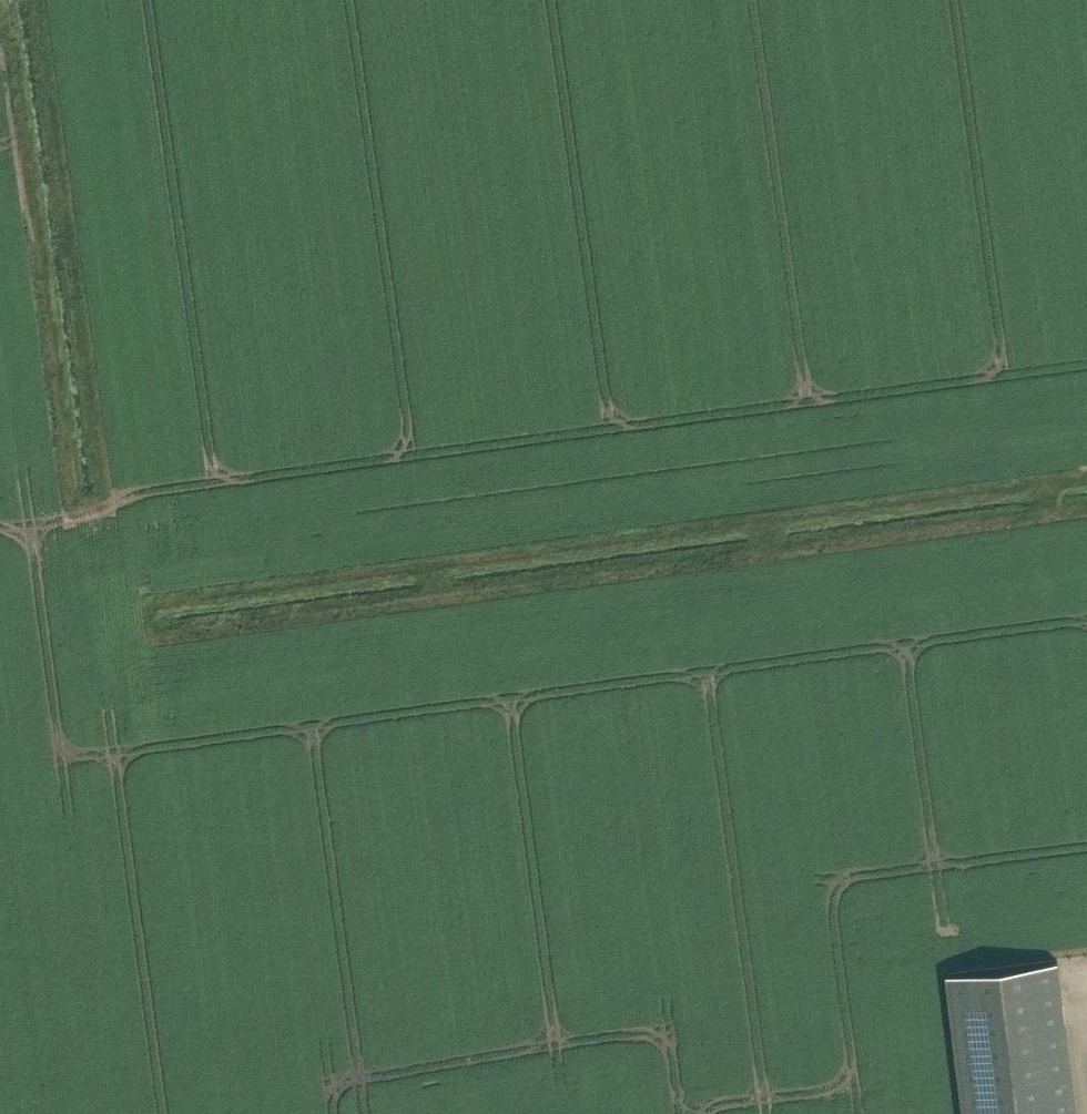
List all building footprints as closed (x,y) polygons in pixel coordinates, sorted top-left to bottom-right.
[(1058,960),(948,973),(965,1113),(1076,1113),(1058,960)]
